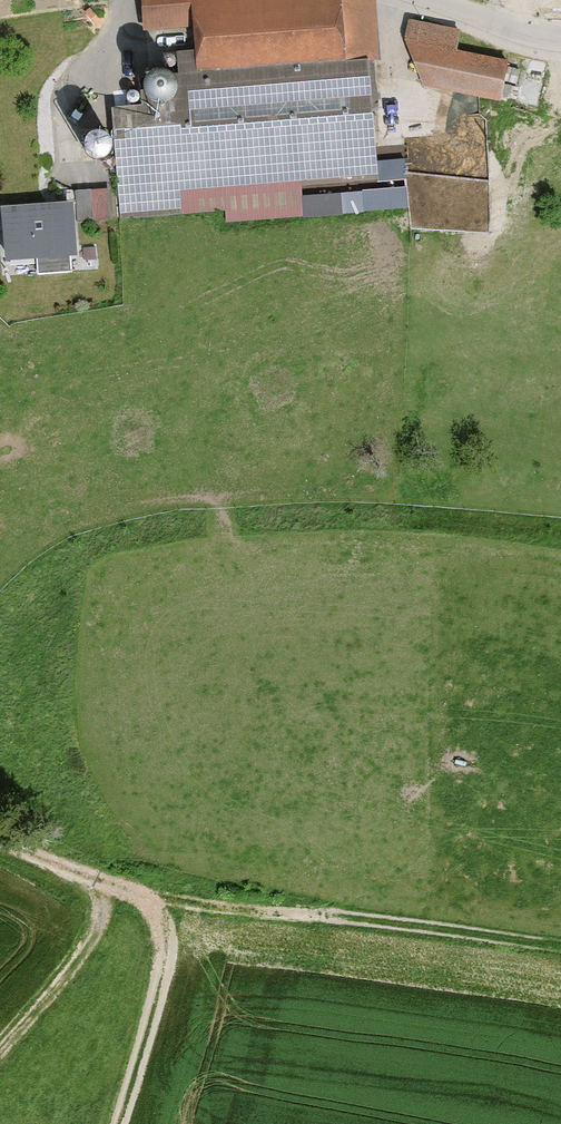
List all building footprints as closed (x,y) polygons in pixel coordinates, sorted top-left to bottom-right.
[(139,37),(184,34),(185,56),(171,57),(173,79),(138,81),(140,108),(109,110),(116,222),(183,218),(182,197),(372,185),(364,67),(376,67),(372,4),(333,6),(333,0),(136,0),(139,37)] [(548,23),(560,21),(560,0),(544,0),(548,23)] [(400,47),(419,91),(495,108),(504,69),(452,57),(456,38),(405,27),(400,47)] [(88,195),(72,196),(75,228),(92,226),(88,195)] [(65,207),(0,210),(0,264),(34,262),(35,278),(63,277),(63,261),(67,261),(65,207)]
